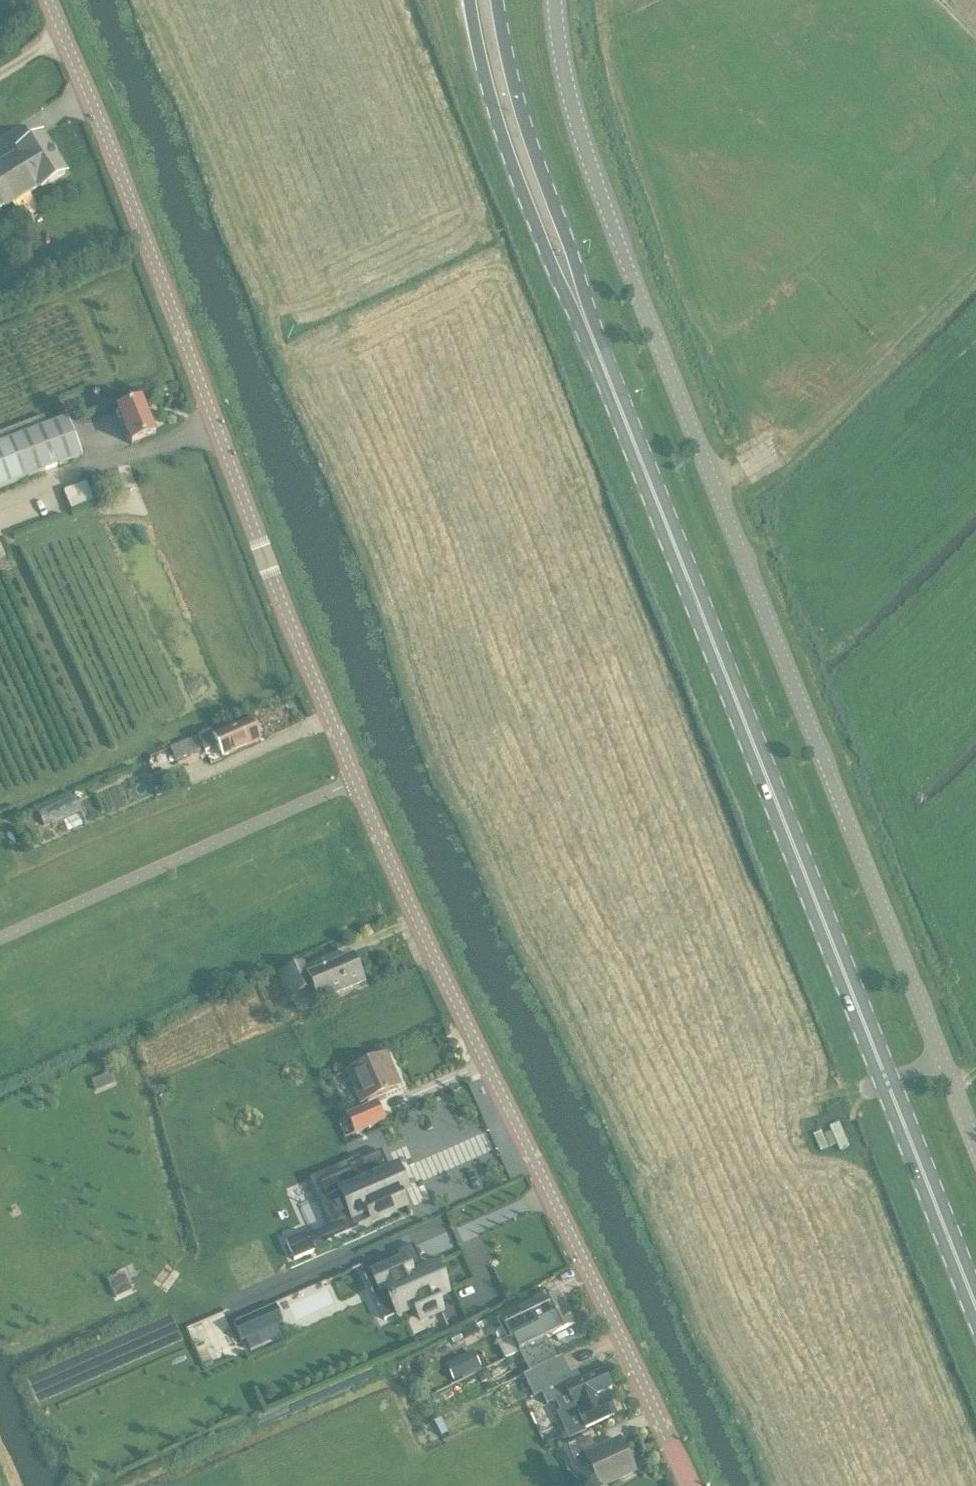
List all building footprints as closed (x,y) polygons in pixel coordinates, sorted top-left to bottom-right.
[(0,163),(0,211),(38,188),(39,189),(66,172),(43,134),(16,151),(17,153),(0,163)] [(156,435),(143,404),(141,401),(117,411),(131,445),(156,435)] [(68,422),(67,419),(0,445),(0,489),(82,457),(68,422)] [(86,484),(76,488),(83,507),(93,503),(86,484)] [(217,749),(221,759),(260,741),(251,721),(213,738),(211,733),(199,738),(206,753),(217,749)] [(189,740),(170,748),(176,761),(195,753),(201,751),(195,737),(189,740)] [(319,1003),(364,983),(353,956),(308,976),(302,963),(280,973),(290,997),(312,988),(319,1003)] [(356,1092),(361,1103),(399,1086),(385,1055),(344,1072),(354,1093),(356,1092)] [(383,1121),(375,1103),(348,1115),(356,1133),(383,1121)] [(350,1169),(319,1183),(326,1199),(341,1192),(352,1219),(368,1212),(379,1207),(383,1215),(405,1205),(399,1192),(406,1188),(398,1171),(391,1174),(381,1151),(361,1160),(348,1166),(350,1169)] [(312,1246),(308,1237),(306,1233),(286,1242),(294,1261),(315,1252),(312,1246)] [(401,1259),(364,1275),(385,1321),(415,1307),(421,1320),(441,1311),(435,1298),(447,1293),(434,1264),(423,1269),(411,1274),(403,1258),(401,1259)] [(534,1300),(499,1318),(510,1341),(512,1340),(539,1327),(537,1323),(566,1309),(559,1294),(546,1300),(544,1295),(534,1300)] [(270,1308),(233,1324),(241,1342),(245,1340),(250,1351),(259,1347),(254,1337),(257,1335),(278,1326),(270,1308)] [(539,1327),(512,1340),(518,1351),(529,1372),(556,1358),(546,1338),(574,1324),(566,1309),(537,1323),(539,1327)] [(545,1370),(527,1379),(535,1396),(541,1393),(547,1405),(564,1397),(569,1394),(574,1405),(584,1400),(586,1404),(598,1399),(596,1394),(612,1387),(603,1370),(573,1384),(565,1366),(547,1374),(545,1370)] [(583,1425),(569,1432),(572,1438),(586,1431),(585,1428),(615,1413),(607,1399),(605,1400),(600,1402),(598,1399),(586,1404),(588,1409),(578,1413),(583,1425)] [(596,1450),(590,1437),(568,1448),(577,1467),(587,1462),(598,1485),(606,1485),(635,1472),(619,1439),(596,1450)]
